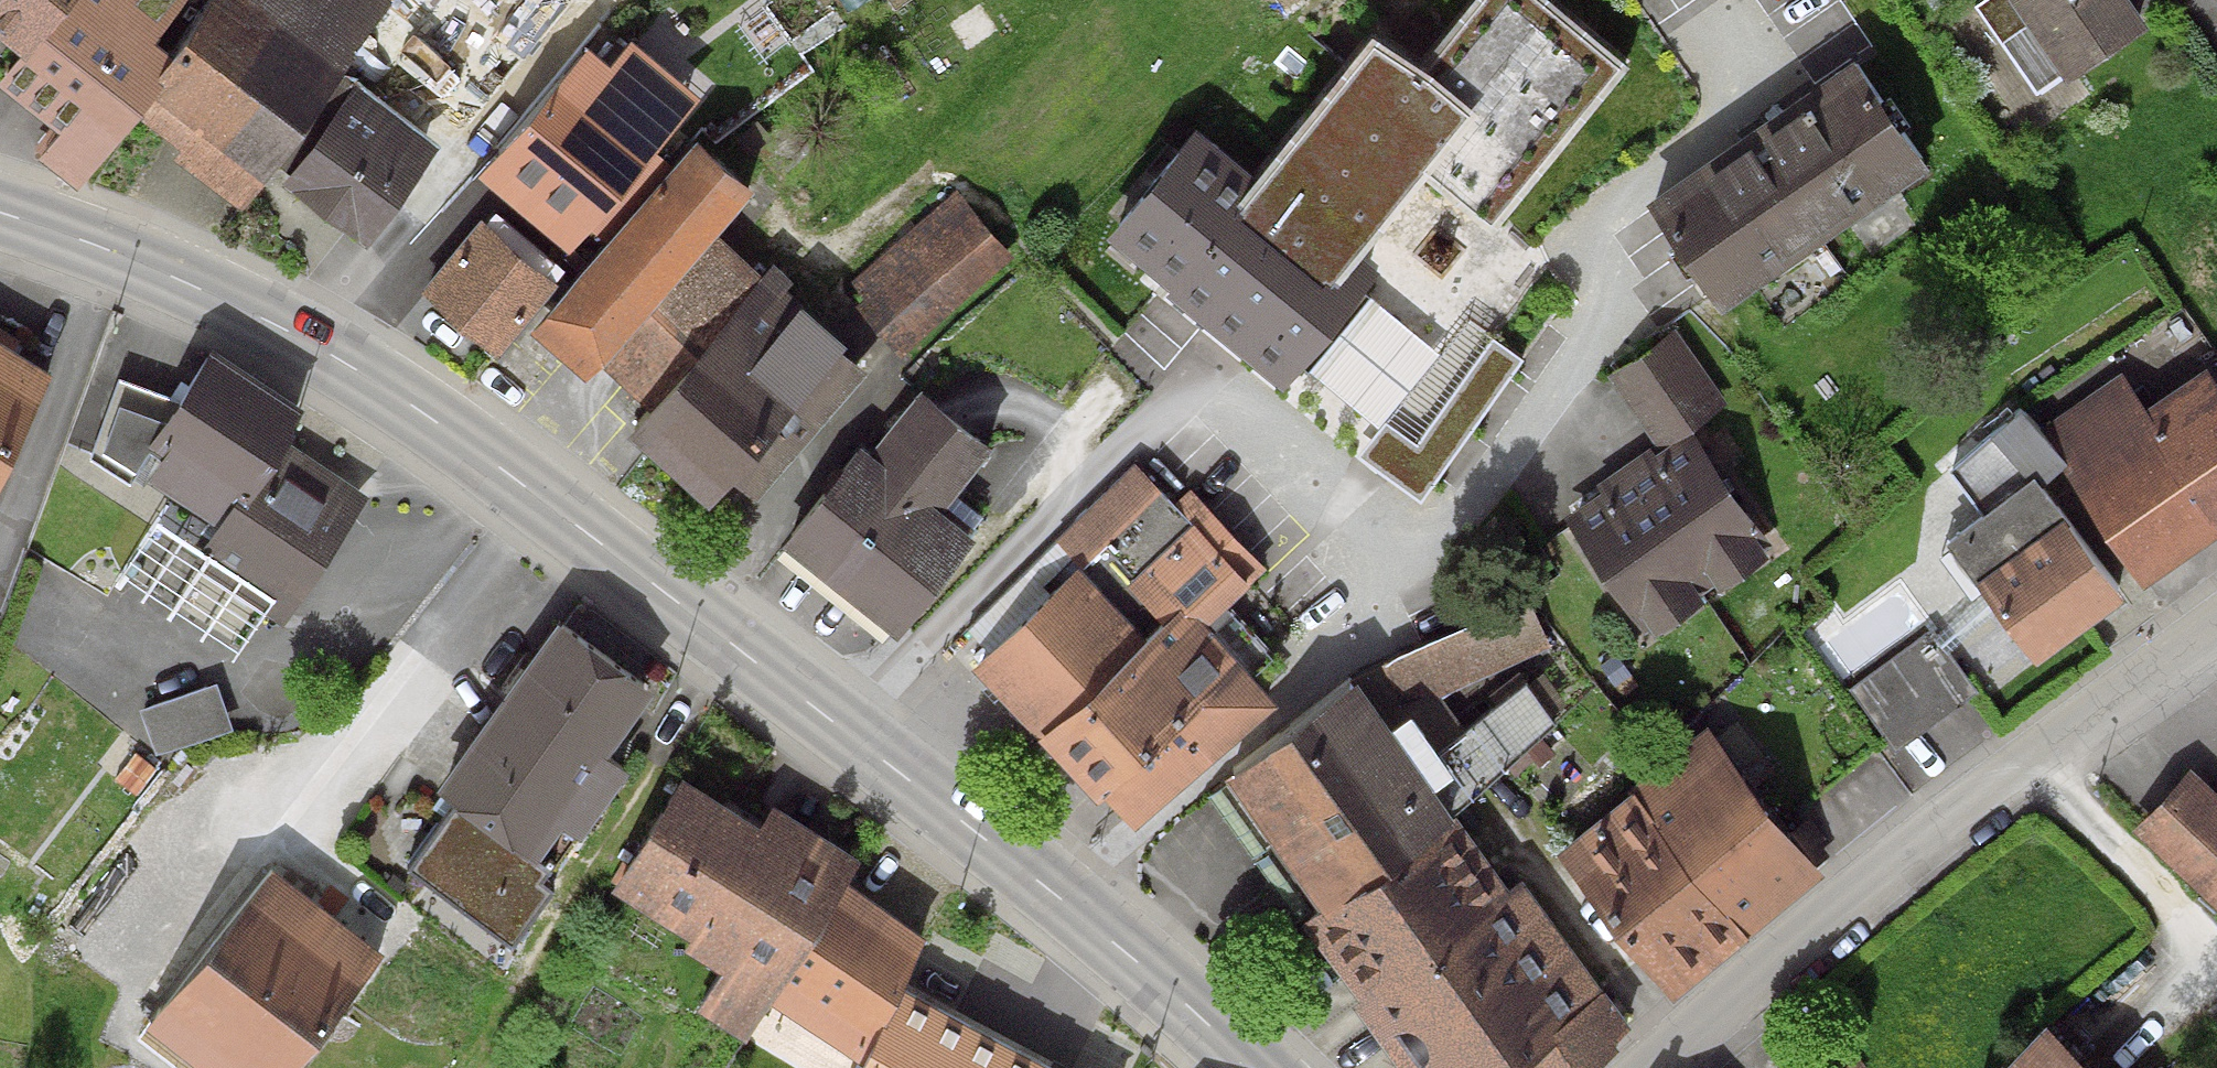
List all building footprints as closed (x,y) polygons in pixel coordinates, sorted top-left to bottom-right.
[(24,47),(0,76),(0,82),(60,130),(40,155),(75,183),(136,107),(182,143),(174,153),(233,200),(389,6),(382,0),(203,0),(199,5),(193,0),(0,0),(0,27),(24,47)] [(658,130),(565,56),(589,26),(556,0),(446,0),(378,85),(571,238),(658,130)] [(1195,123),(1099,240),(1283,390),(1378,274),(1359,259),(1428,175),(1495,229),(1626,69),(1541,0),(1481,0),(1422,72),(1372,32),(1257,173),(1195,123)] [(2123,0),(2022,0),(2074,76),(2143,29),(2123,0)] [(1919,173),(1856,81),(1668,210),(1731,302),(1919,173)] [(426,153),(353,102),(295,186),(368,236),(426,153)] [(761,121),(739,134),(748,149),(770,136),(761,121)] [(751,192),(699,146),(532,334),(584,380),(597,365),(714,234),(751,192)] [(955,190),(841,290),(901,358),(1015,257),(955,190)] [(547,288),(479,232),(429,292),(498,349),(547,288)] [(638,438),(729,511),(859,350),(786,291),(792,283),(774,268),(765,279),(714,234),(597,365),(654,417),(638,438)] [(1726,401),(1675,330),(1608,378),(1658,449),(1726,401)] [(1362,458),(1421,501),(1523,360),(1494,339),(1416,446),(1386,425),(1362,458)] [(37,391),(0,369),(0,453),(37,391)] [(294,423),(212,371),(149,468),(235,523),(205,569),(278,616),(352,502),(274,453),(294,423)] [(2206,381),(2079,463),(2152,576),(2216,534),(2216,399),(2206,381)] [(897,628),(965,547),(925,515),(975,455),(919,408),(801,548),(897,628)] [(1753,538),(1694,447),(1577,522),(1635,612),(1642,608),(1657,630),(1696,605),(1685,588),(1711,571),(1721,588),(1758,564),(1745,543),(1753,538)] [(1082,591),(992,672),(1104,796),(1114,786),(1144,820),(1269,707),(1196,627),(1235,592),(1137,483),(1053,558),(1082,591)] [(2119,605),(2038,494),(1966,546),(2047,657),(2119,605)] [(1528,603),(1364,674),(1384,720),(1548,648),(1528,603)] [(1927,632),(1846,688),(1891,752),(1972,696),(1927,632)] [(638,694),(562,641),(450,800),(526,853),(638,694)] [(217,685),(141,711),(156,757),(233,731),(217,685)] [(1368,703),(1236,790),(1420,1067),(1525,1067),(1531,1064),(1534,1067),(1595,1067),(1635,1029),(1368,703)] [(1813,878),(1705,747),(1574,855),(1681,986),(1813,878)] [(2187,768),(2129,832),(2216,911),(2216,795),(2187,768)] [(859,1053),(918,951),(830,900),(839,884),(683,795),(626,895),(761,971),(750,991),(859,1053)] [(556,882),(452,809),(409,871),(513,944),(556,882)] [(270,897),(166,1027),(218,1067),(286,1067),(363,971),(270,897)] [(905,994),(863,1067),(1039,1067),(905,994)] [(2049,1031),(2011,1067),(2086,1067),(2049,1031)]
